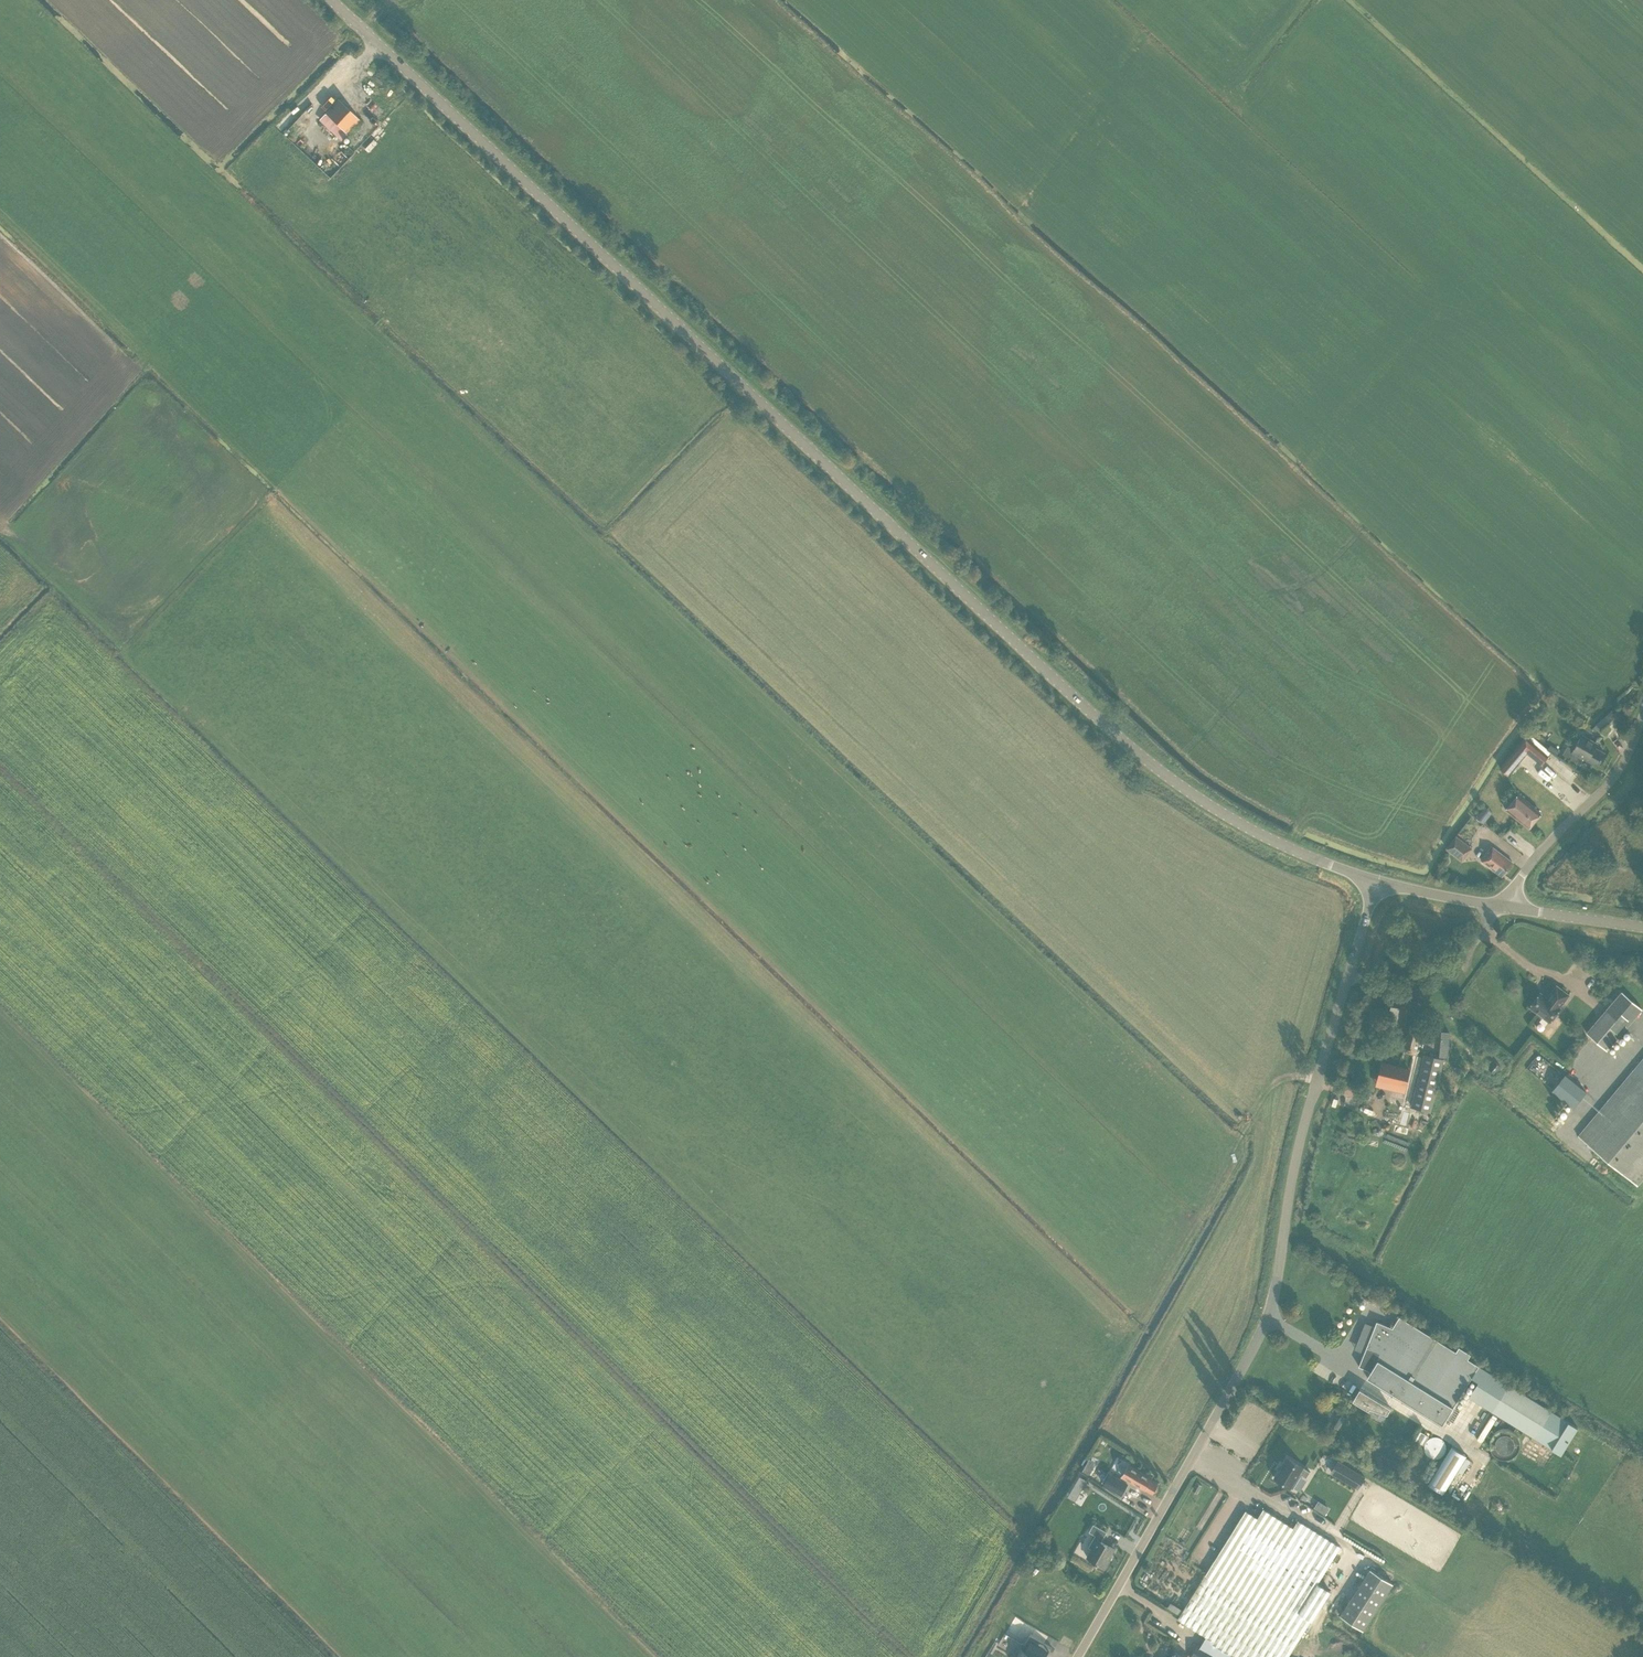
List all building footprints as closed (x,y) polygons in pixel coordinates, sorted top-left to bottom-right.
[(341,140),(361,119),(339,99),(320,119),(330,129),(341,140)] [(407,108),(403,111),(411,121),(415,117),(407,108)] [(291,131),(299,138),(306,129),(298,122),(291,131)] [(1611,710),(1596,724),(1606,734),(1621,720),(1611,710)] [(1584,759),(1598,766),(1605,752),(1595,747),(1597,743),(1581,735),(1574,750),(1567,747),(1563,755),(1581,765),(1584,759)] [(1499,768),(1500,768),(1507,775),(1525,752),(1539,764),(1546,755),(1524,737),(1499,768)] [(1535,806),(1518,792),(1504,809),(1521,822),(1529,828),(1542,812),(1534,806),(1535,806)] [(1495,803),(1485,815),(1480,811),(1468,826),(1478,834),(1500,807),(1495,803)] [(1456,836),(1446,849),(1462,861),(1472,848),(1456,836)] [(1492,847),(1481,861),(1491,868),(1492,866),(1504,875),(1513,863),(1492,847)] [(1540,993),(1536,998),(1529,1007),(1549,1023),(1560,1009),(1559,1008),(1568,996),(1556,986),(1547,999),(1540,993)] [(1607,1009),(1597,1021),(1587,1032),(1607,1049),(1626,1026),(1607,1009)] [(1417,1049),(1421,1033),(1407,1029),(1403,1045),(1417,1049)] [(1445,1060),(1425,1055),(1411,1107),(1431,1112),(1445,1060)] [(1542,1055),(1535,1058),(1540,1069),(1547,1065),(1542,1055)] [(1578,1135),(1636,1185),(1642,1177),(1642,1059),(1578,1135)] [(1495,1061),(1488,1068),(1489,1068),(1493,1072),(1499,1064),(1495,1061)] [(1386,1062),(1379,1087),(1406,1093),(1410,1079),(1412,1068),(1386,1062)] [(1387,1110),(1386,1118),(1395,1119),(1396,1111),(1387,1110)] [(1376,1307),(1374,1313),(1387,1317),(1389,1312),(1376,1307)] [(1377,1321),(1359,1366),(1368,1369),(1370,1371),(1367,1377),(1441,1424),(1478,1366),(1467,1359),(1470,1353),(1458,1346),(1455,1352),(1399,1316),(1392,1327),(1377,1321)] [(1478,1382),(1469,1397),(1523,1430),(1561,1454),(1561,1453),(1577,1427),(1479,1365),(1471,1378),(1478,1382)] [(1360,1388),(1353,1400),(1369,1410),(1370,1408),(1387,1414),(1391,1408),(1360,1388)] [(1502,1429),(1491,1439),(1503,1453),(1514,1443),(1502,1429)] [(1421,1448),(1434,1458),(1446,1443),(1432,1433),(1421,1448)] [(1443,1493),(1466,1455),(1452,1446),(1428,1484),(1443,1493)] [(1279,1470),(1274,1478),(1292,1489),(1301,1474),(1306,1477),(1310,1471),(1287,1457),(1283,1464),(1281,1464),(1278,1469),(1279,1470)] [(1365,1476),(1337,1460),(1330,1473),(1357,1489),(1365,1476)] [(1152,1477),(1140,1469),(1131,1464),(1123,1478),(1144,1490),(1145,1489),(1152,1493),(1158,1483),(1151,1479),(1152,1477)] [(1109,1478),(1110,1476),(1108,1479),(1106,1484),(1110,1486),(1109,1487),(1121,1494),(1127,1483),(1115,1476),(1115,1477),(1111,1475),(1109,1478)] [(1464,1491),(1475,1491),(1475,1481),(1463,1481),(1464,1491)] [(1213,1642),(1237,1656),(1287,1656),(1311,1619),(1312,1620),(1331,1590),(1318,1582),(1341,1545),(1298,1519),(1294,1526),(1264,1507),(1258,1516),(1246,1509),(1178,1617),(1214,1640),(1213,1642)] [(1106,1531),(1099,1527),(1093,1523),(1089,1531),(1095,1534),(1088,1546),(1091,1548),(1086,1557),(1105,1568),(1110,1560),(1109,1560),(1115,1548),(1102,1540),(1106,1531)] [(1393,1583),(1370,1568),(1340,1615),(1363,1629),(1393,1583)] [(1167,1606),(1178,1611),(1181,1605),(1169,1600),(1167,1606)] [(1016,1656),(1042,1656),(1033,1651),(1039,1642),(1033,1638),(1027,1648),(1023,1645),(1016,1656)] [(1198,1643),(1190,1656),(1222,1656),(1198,1643)]
